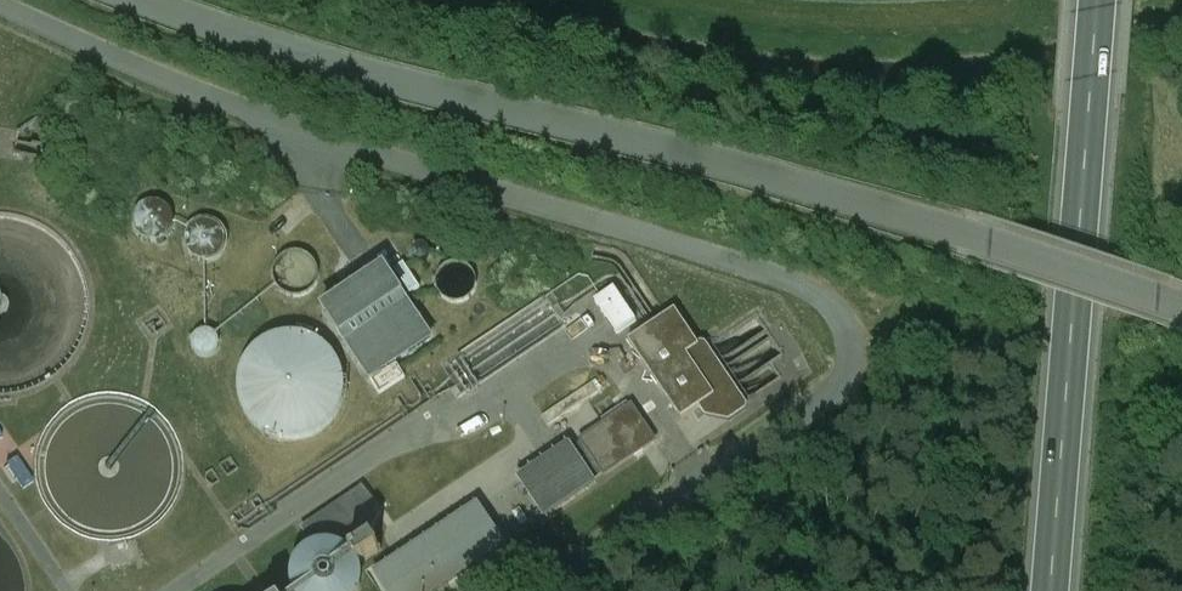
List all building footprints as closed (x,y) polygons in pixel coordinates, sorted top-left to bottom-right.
[(146,239),(173,219),(156,196),(129,217),(146,239)] [(192,219),(191,253),(218,254),(219,220),(192,219)] [(386,274),(323,316),(370,384),(433,342),(386,274)] [(675,311),(629,342),(681,419),(699,407),(706,417),(729,422),(746,410),(747,406),(745,402),(707,347),(705,344),(701,343),(698,345),(675,311)] [(756,314),(707,347),(745,402),(781,378),(771,363),(783,354),(756,314)] [(342,376),(334,360),(320,348),(303,340),(285,339),(267,343),(252,353),(240,368),(234,386),(234,404),(241,422),(252,436),(268,446),(286,450),(304,448),(321,441),(334,428),(343,412),(345,394),(342,376)] [(582,441),(585,445),(601,470),(604,474),(653,441),(631,408),(582,441)] [(570,447),(520,481),(544,516),(594,483),(591,478),(595,475),(595,474),(601,470),(585,445),(578,450),(578,449),(573,452),(570,447)] [(382,515),(389,511),(385,505),(375,512),(362,493),(307,530),(317,546),(326,545),(334,546),(343,550),(350,555),(355,560),(359,567),(381,552),(377,548),(375,543),(374,539),(373,532),(374,526),(377,520),(382,515)] [(395,510),(389,511),(382,515),(377,520),(374,526),(373,532),(374,539),(375,543),(377,548),(381,552),(386,556),(392,558),(399,558),(405,557),(411,554),(415,550),(419,546),(420,541),(421,534),(421,528),(419,522),(416,518),(412,514),(407,512),(401,510),(395,510)] [(317,546),(313,548),(307,553),(301,561),(298,568),(296,574),(296,580),(296,589),(297,590),(360,590),(361,585),(361,576),(359,570),(359,567),(355,560),(350,555),(343,550),(334,546),(326,545),(317,546)]
